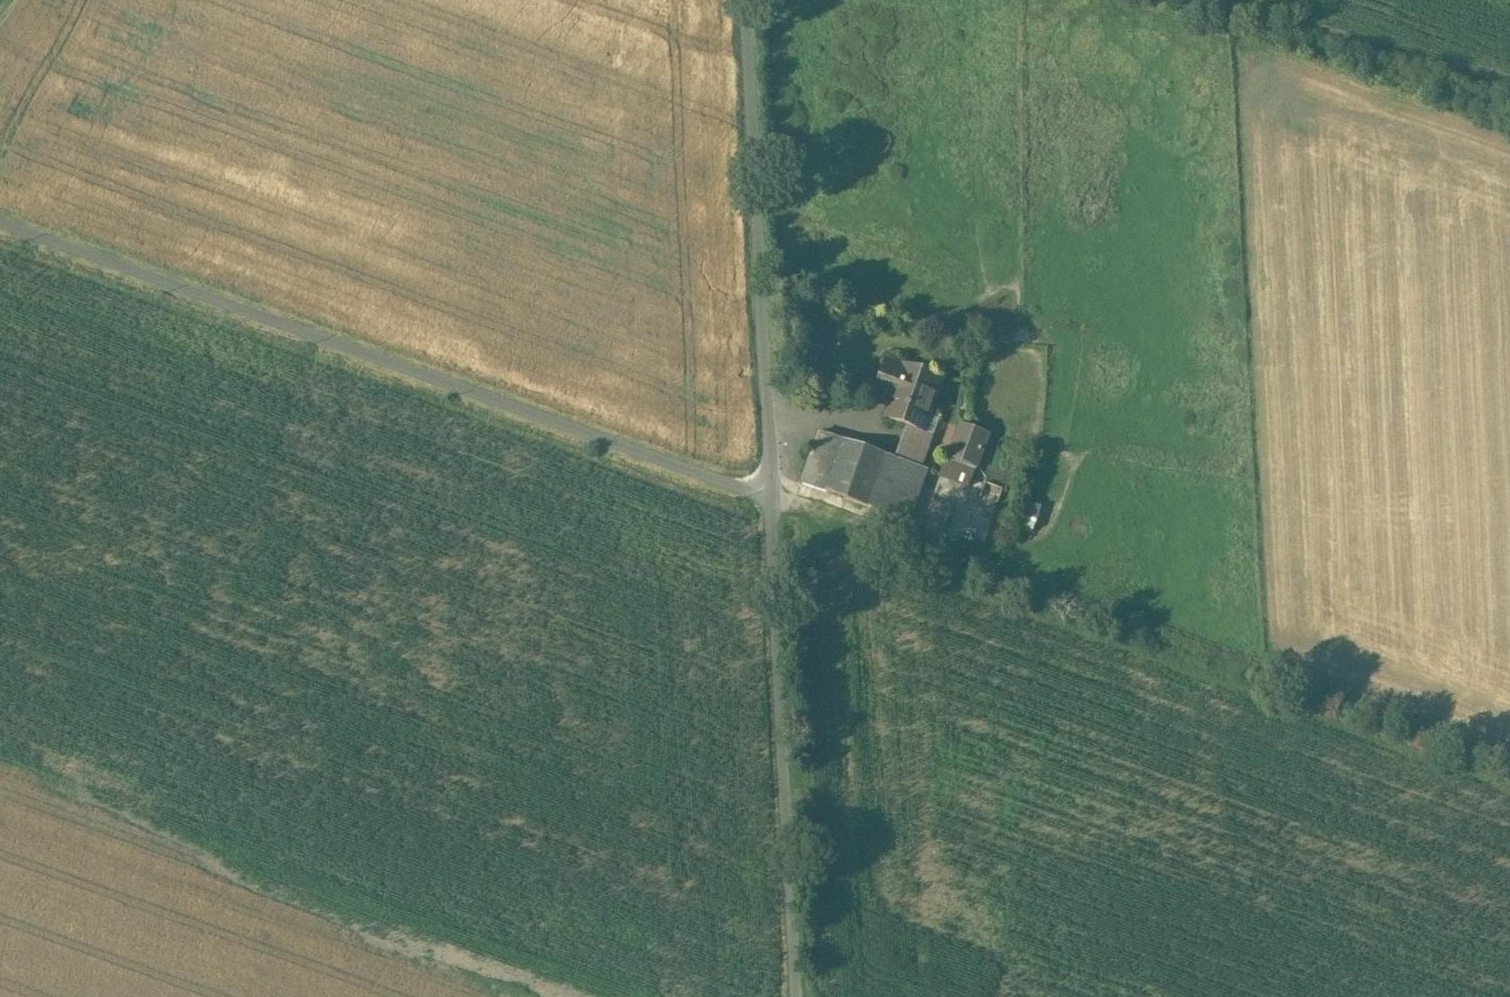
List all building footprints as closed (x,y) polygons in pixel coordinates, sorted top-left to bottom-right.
[(941,379),(904,367),(903,369),(886,363),(878,386),(895,392),(885,419),(922,431),(923,432),(941,379)] [(987,435),(961,425),(950,457),(976,467),(987,435)] [(894,460),(886,457),(886,456),(819,432),(800,484),(909,522),(928,471),(919,468),(928,443),(919,440),(922,431),(906,426),(894,460)] [(975,470),(945,459),(939,476),(969,486),(975,470)]
